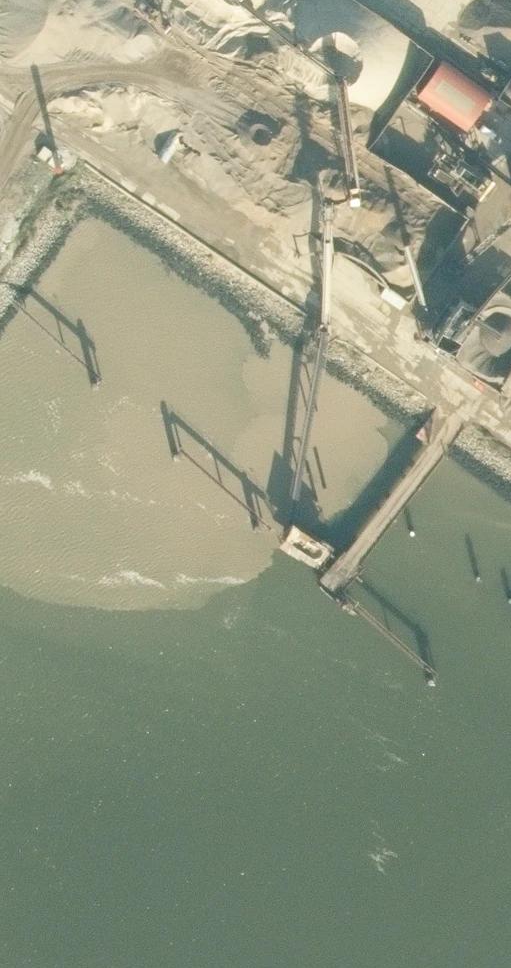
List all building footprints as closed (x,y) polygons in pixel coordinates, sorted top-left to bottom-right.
[(467,128),(498,88),(447,49),(416,89),(467,128)]
